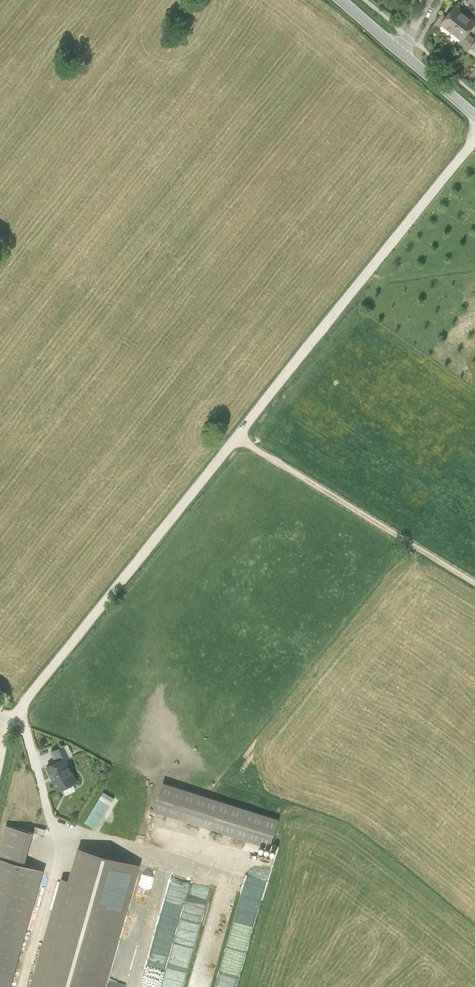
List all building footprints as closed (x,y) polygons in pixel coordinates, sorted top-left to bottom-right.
[(443,23),(453,31),(467,13),(456,5),(448,17),(443,23)] [(437,19),(443,23),(448,17),(442,12),(437,19)] [(467,13),(453,31),(463,39),(468,32),(474,24),(474,20),(467,13)] [(468,32),(463,39),(460,42),(466,46),(464,48),(469,51),(472,47),(474,43),(474,37),(468,32)] [(59,745),(43,751),(58,792),(75,786),(59,745)] [(162,784),(153,812),(270,849),(279,820),(162,784)] [(96,828),(115,797),(104,790),(85,821),(96,828)] [(84,821),(100,796),(95,793),(80,818),(84,821)] [(0,853),(0,857),(24,864),(33,832),(8,825),(0,853)] [(140,866),(77,848),(68,881),(61,879),(30,986),(106,986),(140,866)] [(24,864),(0,857),(0,986),(10,986),(43,869),(24,864)] [(139,930),(138,930),(141,920),(131,917),(124,940),(135,943),(139,930)]
